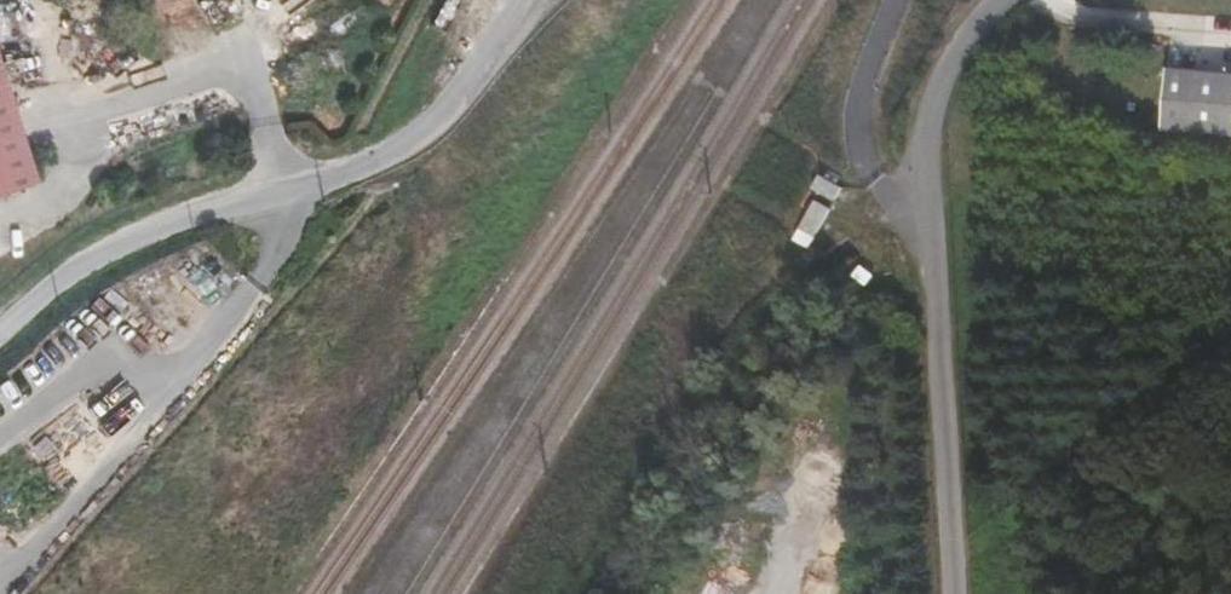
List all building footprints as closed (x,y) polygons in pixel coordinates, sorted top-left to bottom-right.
[(1230,121),(1230,59),(1126,51),(1121,112),(1230,121)] [(13,122),(0,87),(0,127),(13,122)]
